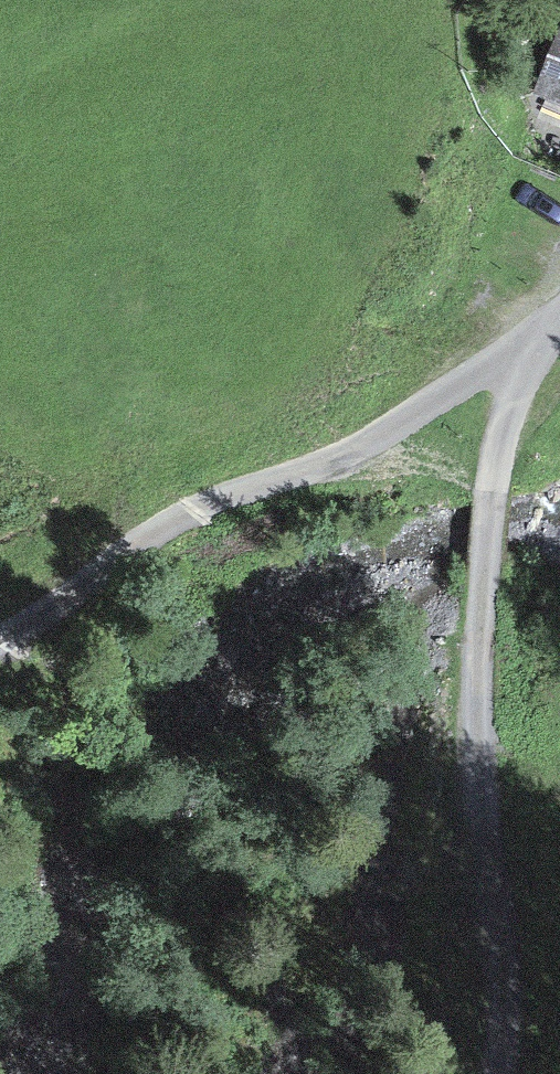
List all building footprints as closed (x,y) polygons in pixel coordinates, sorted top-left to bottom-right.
[(537,88),(559,98),(559,35),(537,88)]
